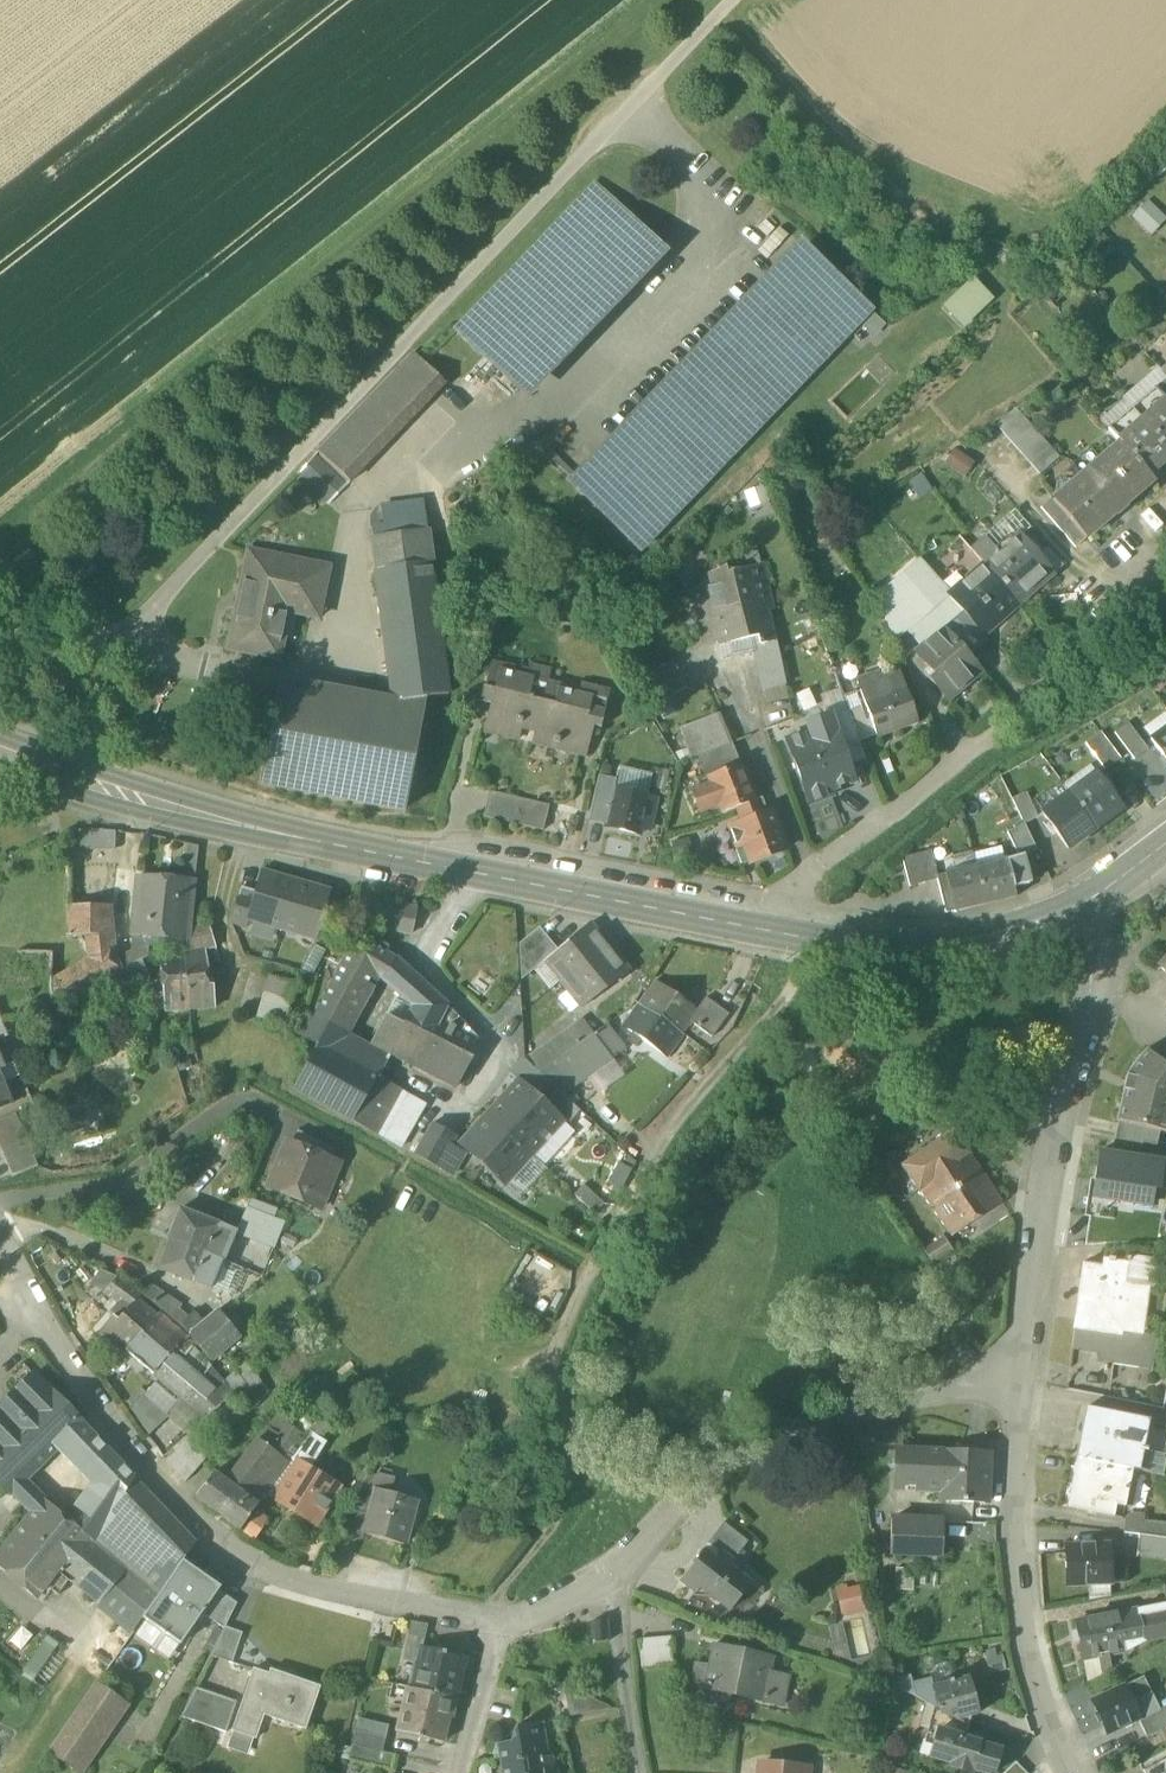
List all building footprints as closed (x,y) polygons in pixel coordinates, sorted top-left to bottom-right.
[(458,331),(520,391),(658,247),(595,187),(458,331)] [(1132,218),(1151,237),(1165,222),(1165,218),(1149,201),(1132,218)] [(577,491),(640,552),(858,324),(870,312),(807,251),(577,491)] [(995,301),(973,278),(942,308),(964,330),(995,301)] [(885,326),(870,312),(858,324),(874,339),(885,326)] [(319,453),(350,483),(446,384),(414,354),(319,453)] [(1165,377),(1165,376),(1161,371),(1158,367),(1122,397),(1124,399),(1133,409),(1156,389),(1154,387),(1165,377)] [(1154,387),(1156,389),(1157,388),(1165,398),(1165,377),(1154,387)] [(1133,409),(1165,447),(1165,398),(1157,388),(1156,389),(1133,409)] [(1110,429),(1133,409),(1124,399),(1102,420),(1110,429)] [(996,424),(1005,434),(1025,417),(1016,407),(996,424)] [(1165,460),(1165,447),(1133,409),(1110,429),(1122,443),(1149,475),(1165,460)] [(1005,434),(1014,444),(1034,427),(1025,417),(1005,434)] [(1014,444),(1023,454),(1043,437),(1034,427),(1014,444)] [(1023,454),(1032,465),(1052,447),(1043,437),(1023,454)] [(1154,481),(1149,475),(1122,443),(1104,459),(1107,463),(1088,480),(1084,476),(1055,500),(1054,501),(1087,540),(1088,539),(1088,538),(1115,515),(1116,516),(1127,507),(1126,505),(1154,481)] [(1060,458),(1052,447),(1032,465),(1041,475),(1060,458)] [(976,462),(955,448),(945,463),(965,477),(976,462)] [(298,475),(329,505),(350,483),(319,453),(298,475)] [(922,472),(908,481),(920,500),(934,491),(922,472)] [(764,486),(743,494),(750,511),(770,504),(764,486)] [(1042,508),(1076,548),(1087,540),(1054,501),(1052,499),(1042,508)] [(384,527),(385,538),(427,532),(424,504),(381,510),(384,527)] [(999,554),(1021,535),(1030,527),(1017,512),(986,539),(999,554)] [(372,528),(373,540),(385,538),(384,527),(372,528)] [(373,540),(377,571),(432,564),(427,532),(385,538),(373,540)] [(1021,535),(999,554),(985,566),(1016,603),(1019,606),(1055,575),(1039,556),(1021,535)] [(972,552),(985,566),(999,554),(986,539),(972,552)] [(705,581),(712,613),(752,605),(755,615),(769,612),(773,611),(757,548),(726,558),(713,564),(717,577),(705,581)] [(1039,556),(1055,575),(1065,567),(1048,548),(1039,556)] [(1001,617),(1016,603),(985,566),(972,552),(972,551),(962,561),(975,575),(951,596),(965,612),(985,635),(1003,619),(1001,617)] [(229,650),(279,660),(288,615),(291,601),(320,607),(328,569),(249,552),(229,650)] [(908,633),(922,649),(922,648),(943,630),(954,621),(965,612),(951,596),(920,560),(886,589),(917,625),(908,633)] [(449,695),(432,564),(377,571),(394,702),(449,695)] [(875,598),(896,643),(908,633),(917,625),(886,589),(875,598)] [(291,601),(288,615),(317,621),(320,607),(291,601)] [(1001,617),(1003,619),(1019,606),(1016,603),(1001,617)] [(776,642),(769,612),(755,615),(752,605),(712,613),(720,647),(752,639),(755,654),(764,692),(786,687),(778,646),(775,642),(776,642)] [(955,622),(978,649),(989,640),(985,635),(965,612),(954,621),(955,622)] [(943,630),(968,659),(978,649),(955,622),(954,621),(943,630)] [(931,681),(948,701),(980,673),(968,659),(943,630),(922,648),(932,659),(925,664),(936,676),(931,681)] [(755,654),(752,639),(720,647),(723,661),(755,654)] [(523,727),(536,730),(548,683),(550,671),(529,666),(528,672),(491,663),(483,697),(492,698),(490,706),(485,727),(502,732),(501,738),(519,742),(523,727)] [(876,737),(877,740),(919,725),(903,681),(894,684),(892,678),(884,681),(881,673),(857,682),(860,691),(870,721),(876,737)] [(901,675),(892,678),(894,684),(903,681),(901,675)] [(561,686),(548,683),(536,730),(533,745),(556,751),(557,746),(570,749),(568,756),(586,760),(593,730),(600,732),(610,693),(581,686),(578,698),(559,694),(561,686)] [(827,719),(830,718),(847,712),(842,696),(840,690),(820,697),(827,719)] [(403,812),(424,699),(449,696),(449,695),(394,702),(394,704),(382,701),(349,694),(349,697),(350,697),(348,705),(328,701),(329,700),(279,691),(262,785),(403,812)] [(847,712),(848,713),(861,709),(866,722),(870,721),(860,691),(842,696),(847,712)] [(481,704),(490,706),(492,698),(483,697),(481,704)] [(40,699),(36,712),(55,719),(60,705),(40,699)] [(861,709),(848,713),(859,743),(876,737),(870,721),(866,722),(861,709)] [(859,745),(859,743),(848,713),(847,712),(830,718),(842,751),(859,745)] [(1165,732),(1165,713),(1143,730),(1152,741),(1153,741),(1165,732)] [(692,759),(699,756),(732,744),(720,715),(680,730),(692,759)] [(793,756),(810,804),(812,804),(812,803),(830,797),(831,797),(829,791),(851,783),(853,783),(848,768),(842,751),(830,718),(827,719),(813,723),(821,746),(818,747),(816,741),(792,749),(794,755),(793,756)] [(821,746),(813,723),(804,727),(806,733),(787,739),(793,756),(794,755),(792,749),(816,741),(818,747),(821,746)] [(1115,735),(1135,762),(1149,752),(1129,725),(1115,735)] [(1153,741),(1152,741),(1165,761),(1165,732),(1153,741)] [(1086,745),(1106,772),(1121,760),(1101,734),(1086,745)] [(740,766),(732,744),(699,756),(708,778),(740,766)] [(865,762),(859,745),(842,751),(848,768),(865,762)] [(707,778),(710,786),(718,807),(721,814),(736,809),(755,802),(741,765),(740,766),(708,778),(707,778)] [(1064,785),(1071,796),(1097,777),(1089,766),(1064,785)] [(619,768),(615,782),(613,790),(614,790),(649,799),(654,776),(619,768)] [(1097,777),(1071,796),(1044,816),(1068,849),(1096,829),(1123,809),(1099,776),(1097,777)] [(588,820),(606,824),(614,790),(613,790),(615,782),(598,778),(588,820)] [(1033,802),(1044,816),(1071,796),(1064,785),(1061,782),(1033,802)] [(862,809),(853,783),(851,783),(829,791),(831,797),(839,818),(862,809)] [(700,813),(718,807),(710,786),(692,793),(700,813)] [(605,828),(640,837),(642,828),(646,812),(649,799),(614,790),(606,824),(605,828)] [(483,818),(513,825),(519,800),(489,793),(483,818)] [(1013,801),(1025,826),(1039,819),(1027,794),(1013,801)] [(646,812),(655,814),(658,801),(649,799),(646,812)] [(736,809),(741,825),(768,815),(762,799),(755,802),(736,809)] [(549,807),(519,800),(513,825),(543,833),(549,807)] [(655,814),(646,812),(642,828),(651,830),(655,814)] [(744,846),(751,864),(786,851),(772,813),(768,815),(741,825),(730,829),(737,848),(744,846)] [(1037,851),(1025,826),(1008,834),(1019,857),(1020,860),(1022,859),(1037,851)] [(70,851),(116,850),(116,833),(101,831),(70,831),(70,851)] [(689,840),(671,843),(674,860),(692,857),(689,840)] [(187,857),(198,859),(199,847),(187,845),(187,857)] [(973,856),(976,869),(977,869),(1006,862),(1006,861),(1003,848),(973,856)] [(903,859),(910,888),(938,881),(939,881),(938,878),(932,852),(903,859)] [(944,864),(947,875),(947,876),(976,869),(973,856),(944,864)] [(183,881),(194,881),(198,859),(187,857),(183,881)] [(1019,857),(1007,861),(1008,866),(1014,889),(1028,885),(1022,859),(1020,860),(1019,857)] [(946,875),(946,876),(955,912),(955,914),(957,913),(985,906),(986,905),(1015,898),(1015,899),(1016,899),(1016,898),(1014,889),(1008,866),(1007,861),(1006,861),(1006,862),(977,869),(976,869),(947,876),(947,875),(946,875)] [(262,925),(282,930),(296,880),(286,877),(285,881),(262,874),(263,871),(262,870),(255,893),(249,912),(251,913),(264,916),(262,925)] [(946,915),(955,912),(946,876),(938,878),(939,881),(938,881),(946,915)] [(149,947),(158,945),(158,939),(182,940),(187,941),(188,941),(189,930),(194,882),(194,881),(183,881),(137,877),(131,937),(146,938),(148,947),(149,947)] [(307,884),(296,880),(282,930),(301,936),(304,928),(318,933),(331,891),(329,890),(328,894),(306,887),(307,884)] [(231,925),(246,929),(251,913),(249,912),(255,893),(242,889),(231,925)] [(416,909),(386,903),(381,929),(411,936),(416,909)] [(105,979),(122,970),(117,961),(112,949),(115,948),(111,907),(69,907),(69,937),(85,937),(88,960),(52,982),(52,1010),(84,989),(105,979)] [(187,941),(186,951),(206,951),(216,949),(209,926),(189,930),(188,941),(187,941)] [(581,1006),(583,1009),(628,974),(590,926),(558,951),(545,962),(561,982),(568,991),(581,1006)] [(520,946),(522,981),(534,972),(545,962),(558,951),(540,928),(520,946)] [(146,938),(131,937),(129,955),(148,947),(146,938)] [(375,973),(383,979),(399,963),(397,961),(357,937),(304,1039),(326,1051),(327,1049),(333,1052),(344,1031),(375,973)] [(327,952),(314,946),(301,971),(313,978),(327,952)] [(129,955),(117,961),(122,970),(147,958),(149,947),(148,947),(129,955)] [(165,1012),(191,1010),(189,989),(186,989),(183,951),(159,953),(162,981),(165,1012)] [(186,951),(183,951),(186,989),(189,989),(191,1010),(215,1009),(214,986),(210,987),(206,951),(186,951)] [(105,979),(110,990),(120,986),(120,988),(146,975),(145,973),(152,970),(147,958),(122,970),(105,979)] [(545,962),(534,972),(550,992),(561,982),(545,962)] [(412,975),(399,963),(383,979),(397,992),(412,975)] [(497,983),(482,971),(467,989),(482,1001),(497,983)] [(391,1057),(417,1070),(448,1008),(412,975),(397,992),(398,994),(413,1007),(389,1055),(389,1056),(391,1057)] [(264,992),(292,1001),(296,986),(269,977),(264,992)] [(165,1012),(162,981),(146,982),(149,1013),(165,1012)] [(640,1005),(639,1006),(682,1034),(683,1034),(691,1023),(699,1012),(697,1011),(656,982),(639,1005),(640,1005)] [(570,1014),(581,1006),(568,991),(558,999),(570,1014)] [(284,1027),(292,1001),(264,992),(256,1018),(284,1027)] [(372,1047),(389,1055),(413,1007),(398,994),(372,1047)] [(691,1023),(700,1029),(717,1006),(706,999),(697,1011),(699,1012),(691,1023)] [(667,1057),(682,1034),(639,1006),(624,1027),(634,1034),(628,1041),(636,1047),(642,1039),(667,1057)] [(700,1029),(713,1038),(729,1015),(717,1006),(700,1029)] [(479,1041),(448,1008),(417,1070),(454,1090),(480,1041),(479,1041)] [(527,1062),(539,1073),(579,1046),(594,1035),(584,1022),(527,1062)] [(594,1035),(611,1060),(625,1050),(608,1025),(594,1035)] [(377,1076),(380,1078),(391,1057),(389,1056),(389,1055),(372,1047),(344,1031),(333,1052),(377,1076)] [(556,1075),(547,1081),(561,1095),(564,1097),(588,1080),(613,1062),(611,1060),(594,1035),(579,1046),(589,1060),(572,1072),(574,1075),(562,1083),(556,1075)] [(289,1087),(294,1090),(326,1051),(304,1039),(289,1087)] [(1165,1067),(1165,1049),(1161,1045),(1152,1056),(1165,1067)] [(589,1060),(579,1046),(539,1073),(547,1081),(556,1075),(562,1083),(574,1075),(572,1072),(589,1060)] [(294,1090),(352,1122),(377,1076),(333,1052),(327,1049),(326,1051),(294,1090)] [(1165,1133),(1165,1067),(1152,1056),(1146,1051),(1128,1074),(1117,1122),(1119,1123),(1161,1132),(1165,1133)] [(520,1084),(548,1108),(561,1095),(547,1081),(539,1073),(527,1062),(525,1060),(510,1076),(519,1085),(520,1084)] [(613,1062),(588,1080),(599,1095),(624,1078),(613,1062)] [(380,1078),(377,1076),(352,1122),(400,1148),(423,1108),(406,1097),(407,1095),(379,1080),(380,1078)] [(12,1105),(0,1077),(0,1110),(12,1105)] [(519,1085),(489,1118),(530,1156),(562,1121),(548,1108),(520,1084),(519,1085)] [(561,1095),(548,1108),(562,1121),(569,1127),(581,1113),(564,1097),(561,1095)] [(92,1107),(72,1112),(76,1127),(96,1122),(92,1107)] [(13,1178),(38,1167),(16,1116),(0,1122),(0,1149),(13,1178)] [(504,1184),(530,1156),(489,1118),(488,1118),(463,1146),(504,1184)] [(575,1133),(569,1127),(562,1121),(530,1156),(543,1168),(575,1133)] [(98,1132),(96,1122),(76,1127),(78,1137),(98,1132)] [(1161,1132),(1119,1123),(1112,1151),(1140,1157),(1143,1144),(1157,1147),(1161,1132)] [(413,1155),(440,1170),(453,1147),(456,1141),(430,1127),(413,1155)] [(292,1146),(331,1162),(335,1152),(298,1131),(292,1146)] [(920,1192),(953,1238),(974,1224),(967,1214),(982,1205),(988,1215),(1003,1205),(997,1196),(970,1156),(953,1131),(902,1168),(919,1192),(920,1192)] [(219,1155),(229,1163),(245,1143),(236,1135),(219,1155)] [(269,1188),(313,1206),(320,1188),(329,1192),(340,1166),(331,1162),(292,1146),(287,1144),(269,1188)] [(453,1147),(440,1170),(454,1178),(467,1155),(453,1147)] [(1095,1181),(1095,1182),(1114,1184),(1111,1201),(1134,1205),(1152,1207),(1154,1190),(1160,1191),(1164,1163),(1099,1154),(1095,1181)] [(530,1156),(504,1184),(520,1199),(547,1171),(543,1168),(530,1156)] [(1091,1180),(1085,1218),(1090,1219),(1091,1212),(1109,1215),(1111,1201),(1114,1184),(1095,1182),(1095,1181),(1091,1180)] [(575,1197),(596,1216),(605,1205),(584,1186),(575,1197)] [(320,1188),(313,1206),(322,1210),(329,1192),(320,1188)] [(245,1237),(274,1249),(283,1228),(264,1220),(265,1217),(247,1210),(242,1223),(249,1226),(245,1237)] [(180,1212),(169,1240),(222,1261),(229,1245),(234,1233),(180,1212)] [(944,1238),(923,1252),(933,1267),(954,1253),(944,1238)] [(210,1291),(222,1261),(169,1240),(158,1270),(210,1291)] [(1129,1256),(1128,1264),(1125,1285),(1149,1288),(1154,1289),(1158,1260),(1129,1256)] [(1073,1348),(1101,1352),(1119,1355),(1123,1333),(1143,1336),(1143,1334),(1149,1288),(1125,1285),(1128,1264),(1114,1262),(1114,1260),(1108,1259),(1108,1261),(1104,1261),(1103,1268),(1083,1265),(1083,1266),(1081,1280),(1075,1321),(1076,1322),(1073,1348)] [(245,1270),(222,1261),(210,1291),(232,1300),(245,1270)] [(93,1285),(105,1292),(117,1279),(101,1272),(93,1285)] [(117,1279),(105,1292),(123,1305),(129,1310),(138,1300),(141,1296),(132,1289),(117,1279)] [(183,1329),(189,1336),(204,1324),(193,1313),(192,1314),(188,1319),(177,1310),(180,1306),(147,1285),(141,1295),(174,1322),(183,1329)] [(125,1354),(126,1352),(158,1317),(138,1300),(129,1310),(123,1305),(100,1332),(125,1354)] [(226,1306),(219,1312),(241,1338),(244,1335),(242,1331),(245,1328),(226,1306)] [(211,1363),(241,1338),(219,1312),(204,1324),(189,1336),(195,1343),(211,1363)] [(160,1314),(158,1317),(126,1352),(183,1400),(189,1393),(201,1380),(182,1363),(171,1354),(186,1337),(160,1314)] [(1157,1336),(1143,1334),(1143,1336),(1123,1333),(1119,1355),(1101,1352),(1100,1360),(1152,1368),(1157,1336)] [(201,1380),(189,1393),(211,1414),(214,1411),(232,1396),(214,1373),(211,1371),(212,1370),(193,1350),(182,1363),(201,1380)] [(236,1374),(249,1393),(250,1392),(262,1384),(249,1366),(236,1374)] [(232,1395),(248,1412),(257,1402),(250,1392),(249,1393),(236,1374),(223,1382),(232,1395)] [(11,1491),(22,1482),(56,1448),(63,1441),(80,1424),(34,1377),(0,1410),(0,1480),(11,1491)] [(177,1401),(155,1383),(144,1396),(165,1415),(177,1401)] [(189,1393),(183,1400),(169,1418),(167,1419),(188,1436),(199,1427),(198,1426),(211,1414),(189,1393)] [(232,1396),(214,1411),(230,1428),(248,1412),(232,1395),(232,1396)] [(165,1415),(144,1396),(132,1411),(149,1436),(167,1419),(169,1418),(165,1415)] [(1087,1408),(1077,1459),(1133,1470),(1148,1473),(1148,1471),(1140,1469),(1143,1453),(1151,1455),(1152,1452),(1147,1451),(1148,1449),(1144,1449),(1149,1421),(1087,1408)] [(327,1412),(313,1434),(322,1440),(336,1418),(327,1412)] [(276,1417),(268,1428),(281,1438),(289,1426),(276,1417)] [(63,1441),(88,1468),(106,1451),(80,1424),(63,1441)] [(307,1438),(289,1426),(281,1438),(268,1428),(258,1440),(287,1462),(289,1459),(292,1460),(307,1438)] [(184,1440),(204,1462),(216,1442),(215,1442),(219,1438),(213,1431),(208,1436),(199,1427),(188,1436),(184,1440)] [(883,1445),(902,1446),(902,1430),(900,1430),(900,1428),(883,1433),(883,1445)] [(292,1460),(295,1463),(297,1460),(311,1469),(328,1443),(322,1440),(313,1434),(310,1433),(307,1438),(292,1460)] [(163,1458),(186,1483),(204,1462),(184,1440),(163,1458)] [(196,1498),(241,1530),(258,1506),(256,1504),(287,1462),(258,1440),(257,1442),(256,1442),(226,1482),(214,1474),(196,1498)] [(63,1441),(56,1448),(92,1485),(73,1513),(80,1518),(104,1484),(102,1482),(88,1468),(63,1441)] [(942,1502),(988,1504),(990,1454),(944,1452),(898,1450),(897,1469),(896,1488),(942,1490),(942,1502)] [(88,1468),(102,1482),(120,1466),(106,1451),(88,1468)] [(1152,1452),(1151,1455),(1148,1471),(1148,1473),(1164,1476),(1165,1465),(1165,1455),(1152,1452)] [(1148,1471),(1151,1455),(1143,1453),(1140,1469),(1148,1471)] [(1067,1509),(1114,1519),(1116,1507),(1125,1509),(1133,1470),(1077,1459),(1067,1509)] [(272,1499),(317,1528),(342,1488),(311,1469),(297,1460),(295,1463),(272,1499)] [(47,1563),(57,1572),(69,1582),(98,1606),(128,1570),(94,1542),(110,1517),(152,1542),(167,1516),(120,1466),(102,1482),(104,1484),(80,1518),(74,1526),(76,1527),(47,1563)] [(377,1474),(372,1490),(377,1491),(377,1490),(392,1495),(396,1479),(377,1474)] [(11,1491),(22,1502),(34,1492),(22,1482),(11,1491)] [(352,1511),(369,1516),(377,1491),(372,1490),(363,1487),(350,1511),(352,1511)] [(364,1535),(404,1546),(417,1502),(392,1495),(377,1490),(377,1491),(369,1516),(364,1535)] [(37,1600),(46,1588),(57,1572),(47,1563),(76,1527),(74,1526),(34,1492),(22,1502),(32,1512),(0,1551),(0,1569),(7,1575),(10,1571),(28,1586),(25,1590),(37,1600)] [(495,1513),(517,1522),(522,1511),(499,1502),(495,1513)] [(1123,1521),(1125,1509),(1116,1507),(1114,1519),(1123,1521)] [(369,1516),(352,1511),(345,1534),(363,1539),(364,1535),(369,1516)] [(195,1545),(167,1516),(152,1542),(110,1517),(94,1542),(128,1570),(98,1606),(132,1634),(143,1619),(183,1561),(195,1545)] [(244,1533),(254,1541),(268,1521),(262,1517),(260,1520),(255,1517),(244,1533)] [(1140,1536),(1165,1539),(1165,1524),(1128,1520),(1128,1522),(1126,1521),(1124,1534),(1140,1536)] [(890,1557),(942,1559),(944,1523),(891,1521),(890,1557)] [(720,1552),(734,1563),(749,1543),(724,1524),(708,1544),(720,1552)] [(1140,1536),(1138,1554),(1165,1558),(1165,1539),(1140,1536)] [(1066,1548),(1067,1586),(1088,1585),(1111,1584),(1127,1584),(1126,1564),(1110,1564),(1109,1546),(1066,1548)] [(709,1595),(730,1612),(751,1585),(730,1569),(734,1563),(720,1552),(718,1556),(717,1558),(715,1560),(703,1551),(697,1558),(699,1559),(681,1582),(696,1594),(693,1597),(708,1598),(708,1595),(709,1595)] [(220,1587),(183,1561),(143,1619),(180,1645),(181,1645),(202,1614),(219,1591),(224,1584),(223,1583),(220,1587)] [(906,1569),(896,1569),(895,1594),(913,1594),(913,1580),(906,1580),(906,1569)] [(58,1597),(69,1582),(57,1572),(46,1588),(58,1597)] [(1112,1597),(1111,1584),(1088,1585),(1089,1602),(1112,1597)] [(848,1589),(847,1585),(834,1588),(841,1617),(844,1616),(845,1619),(865,1614),(859,1586),(848,1589)] [(238,1604),(219,1591),(202,1614),(225,1630),(226,1628),(238,1604)] [(1138,1611),(1142,1632),(1133,1634),(1135,1647),(1136,1648),(1147,1642),(1165,1638),(1165,1605),(1138,1611)] [(1125,1652),(1135,1647),(1133,1634),(1142,1632),(1138,1611),(1075,1624),(1083,1661),(1098,1658),(1109,1656),(1125,1652)] [(143,1619),(132,1634),(131,1635),(168,1661),(180,1645),(143,1619)] [(592,1623),(594,1644),(609,1643),(607,1621),(592,1623)] [(413,1622),(410,1636),(425,1640),(428,1625),(413,1622)] [(211,1657),(233,1664),(243,1634),(226,1628),(225,1630),(211,1657)] [(423,1649),(425,1640),(410,1636),(404,1662),(418,1665),(422,1649),(423,1649)] [(59,1646),(47,1637),(22,1673),(33,1682),(53,1655),(59,1646)] [(639,1640),(641,1668),(673,1666),(671,1638),(639,1640)] [(705,1689),(730,1695),(765,1702),(770,1674),(773,1659),(714,1647),(709,1667),(705,1689)] [(422,1671),(417,1692),(456,1701),(466,1658),(443,1653),(442,1654),(423,1649),(422,1649),(418,1665),(417,1670),(422,1671)] [(65,1664),(53,1655),(33,1682),(46,1691),(65,1664)] [(1007,1672),(1003,1656),(985,1660),(989,1676),(1007,1672)] [(1113,1670),(1109,1656),(1098,1658),(1102,1676),(1113,1670)] [(1088,1683),(1102,1676),(1098,1658),(1083,1661),(1088,1683)] [(705,1689),(709,1667),(696,1664),(689,1699),(727,1708),(730,1695),(705,1689)] [(253,1739),(256,1740),(264,1716),(306,1731),(320,1688),(285,1675),(283,1680),(254,1670),(232,1732),(253,1739)] [(765,1702),(783,1706),(790,1678),(770,1674),(765,1702)] [(1124,1688),(1132,1705),(1152,1696),(1143,1678),(1124,1688)] [(915,1698),(937,1710),(932,1690),(933,1690),(930,1679),(912,1684),(913,1687),(899,1690),(900,1692),(915,1698)] [(968,1680),(933,1690),(932,1690),(937,1710),(944,1716),(955,1721),(977,1715),(968,1680)] [(79,1772),(81,1772),(128,1705),(97,1685),(87,1699),(50,1753),(79,1772)] [(181,1718),(227,1733),(237,1703),(196,1688),(181,1718)] [(1107,1735),(1138,1721),(1140,1720),(1132,1705),(1124,1688),(1092,1703),(1107,1735)] [(452,1719),(456,1701),(417,1692),(408,1690),(398,1733),(442,1743),(448,1718),(452,1719)] [(569,1718),(611,1709),(572,1690),(564,1692),(569,1718)] [(1159,1712),(1152,1696),(1132,1705),(1140,1720),(1138,1721),(1139,1722),(1159,1712)] [(1147,1739),(1151,1736),(1165,1729),(1165,1708),(1159,1712),(1139,1722),(1147,1739)] [(962,1740),(967,1741),(971,1727),(955,1721),(944,1716),(937,1713),(933,1730),(939,1732),(963,1739),(962,1740)] [(361,1716),(357,1732),(386,1739),(390,1723),(361,1716)] [(553,1757),(550,1758),(544,1724),(516,1728),(516,1729),(510,1744),(498,1746),(503,1772),(558,1772),(553,1757)] [(1151,1736),(1157,1747),(1165,1742),(1165,1729),(1151,1736)] [(253,1739),(232,1732),(227,1748),(248,1755),(253,1739)] [(383,1754),(386,1739),(357,1732),(354,1747),(383,1754)] [(979,1772),(993,1772),(999,1752),(987,1748),(987,1747),(967,1741),(962,1740),(963,1739),(939,1732),(931,1759),(951,1765),(950,1768),(967,1772),(971,1772),(972,1771),(979,1772)] [(395,1757),(383,1754),(354,1747),(351,1761),(392,1770),(395,1757)] [(1144,1772),(1165,1772),(1165,1761),(1144,1772)] [(811,1770),(798,1769),(799,1769),(761,1765),(760,1772),(811,1772),(811,1770)]
